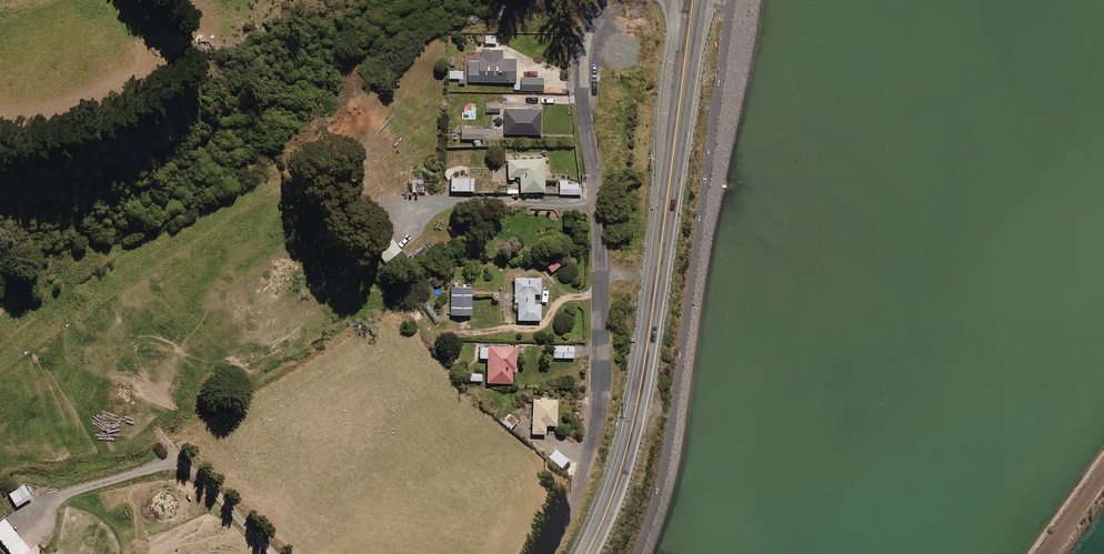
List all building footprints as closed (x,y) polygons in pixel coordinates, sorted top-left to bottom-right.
[(503,57),(503,48),(482,49),(482,59),(473,59),(473,55),(465,55),(466,81),(517,80),(516,57),(503,57)] [(514,83),(514,89),(544,89),(544,77),(522,77),(522,83),(514,83)] [(500,103),(486,103),(487,112),(500,111),(500,103)] [(542,108),(506,107),(505,132),(542,133),(542,108)] [(483,128),(459,127),(458,138),(483,139),(483,128)] [(543,158),(507,159),(507,177),(520,176),(521,192),(544,192),(543,158)] [(425,177),(413,177),(413,192),(425,192),(425,177)] [(473,177),(451,178),(451,191),(473,190),(473,177)] [(567,184),(567,179),(559,179),(559,194),(581,194),(581,184),(567,184)] [(561,264),(557,259),(547,267),(551,272),(561,264)] [(540,278),(514,278),(514,306),(518,306),(517,320),(540,320),(540,304),(534,304),(534,293),(540,294),(540,278)] [(471,288),(450,288),(450,315),(471,315),(471,288)] [(426,315),(419,305),(409,313),(417,323),(426,315)] [(574,345),(553,345),(553,358),(574,357),(574,345)] [(515,347),(479,346),(479,358),(487,358),(487,382),(511,383),(511,369),(515,369),(515,347)] [(557,400),(533,399),(532,434),(545,434),(545,425),(557,425),(557,400)] [(518,421),(509,412),(501,421),(510,429),(518,421)] [(570,461),(557,451),(551,459),(564,469),(570,461)] [(31,497),(23,484),(8,494),(16,506),(31,497)] [(3,518),(0,520),(0,542),(10,553),(33,553),(3,518)]
